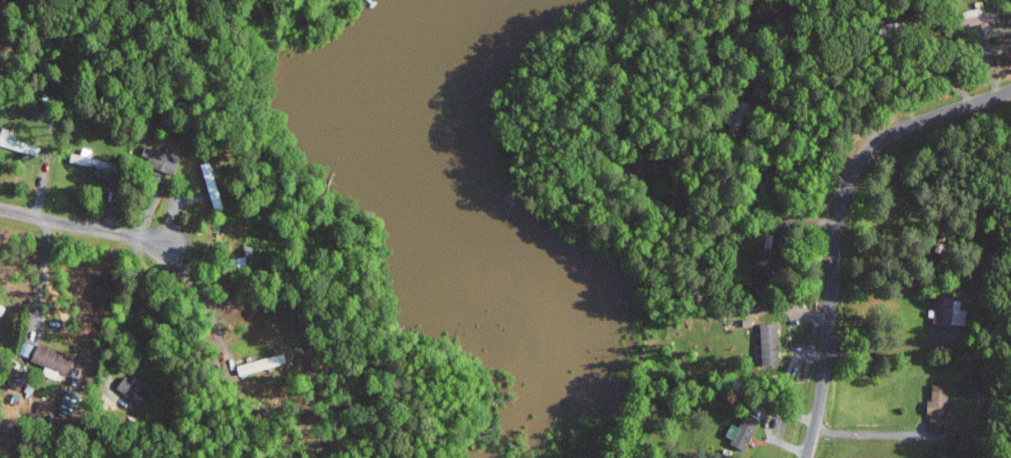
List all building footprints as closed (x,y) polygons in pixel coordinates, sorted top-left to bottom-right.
[(981,15),(979,9),(964,13),(968,28),(1003,19),(1000,9),(981,15)] [(32,153),(34,145),(13,139),(15,130),(3,127),(0,138),(0,145),(32,153)] [(151,162),(149,166),(173,174),(179,157),(146,146),(142,159),(151,162)] [(100,168),(99,175),(112,177),(113,171),(119,173),(120,163),(92,158),(94,150),(85,148),(83,155),(74,154),(72,162),(100,168)] [(935,322),(967,326),(968,309),(962,309),(963,298),(938,295),(935,322)] [(780,322),(761,322),(762,364),(781,364),(780,322)] [(33,343),(24,341),(22,355),(31,356),(33,343)] [(32,359),(68,375),(75,359),(39,343),(32,359)] [(239,372),(274,368),(273,360),(238,363),(239,372)] [(117,390),(144,405),(152,392),(125,376),(117,390)] [(950,384),(934,384),(933,400),(931,400),(930,430),(947,431),(947,412),(953,412),(953,403),(949,403),(950,384)] [(733,423),(725,438),(746,449),(760,422),(746,414),(740,426),(733,423)]
